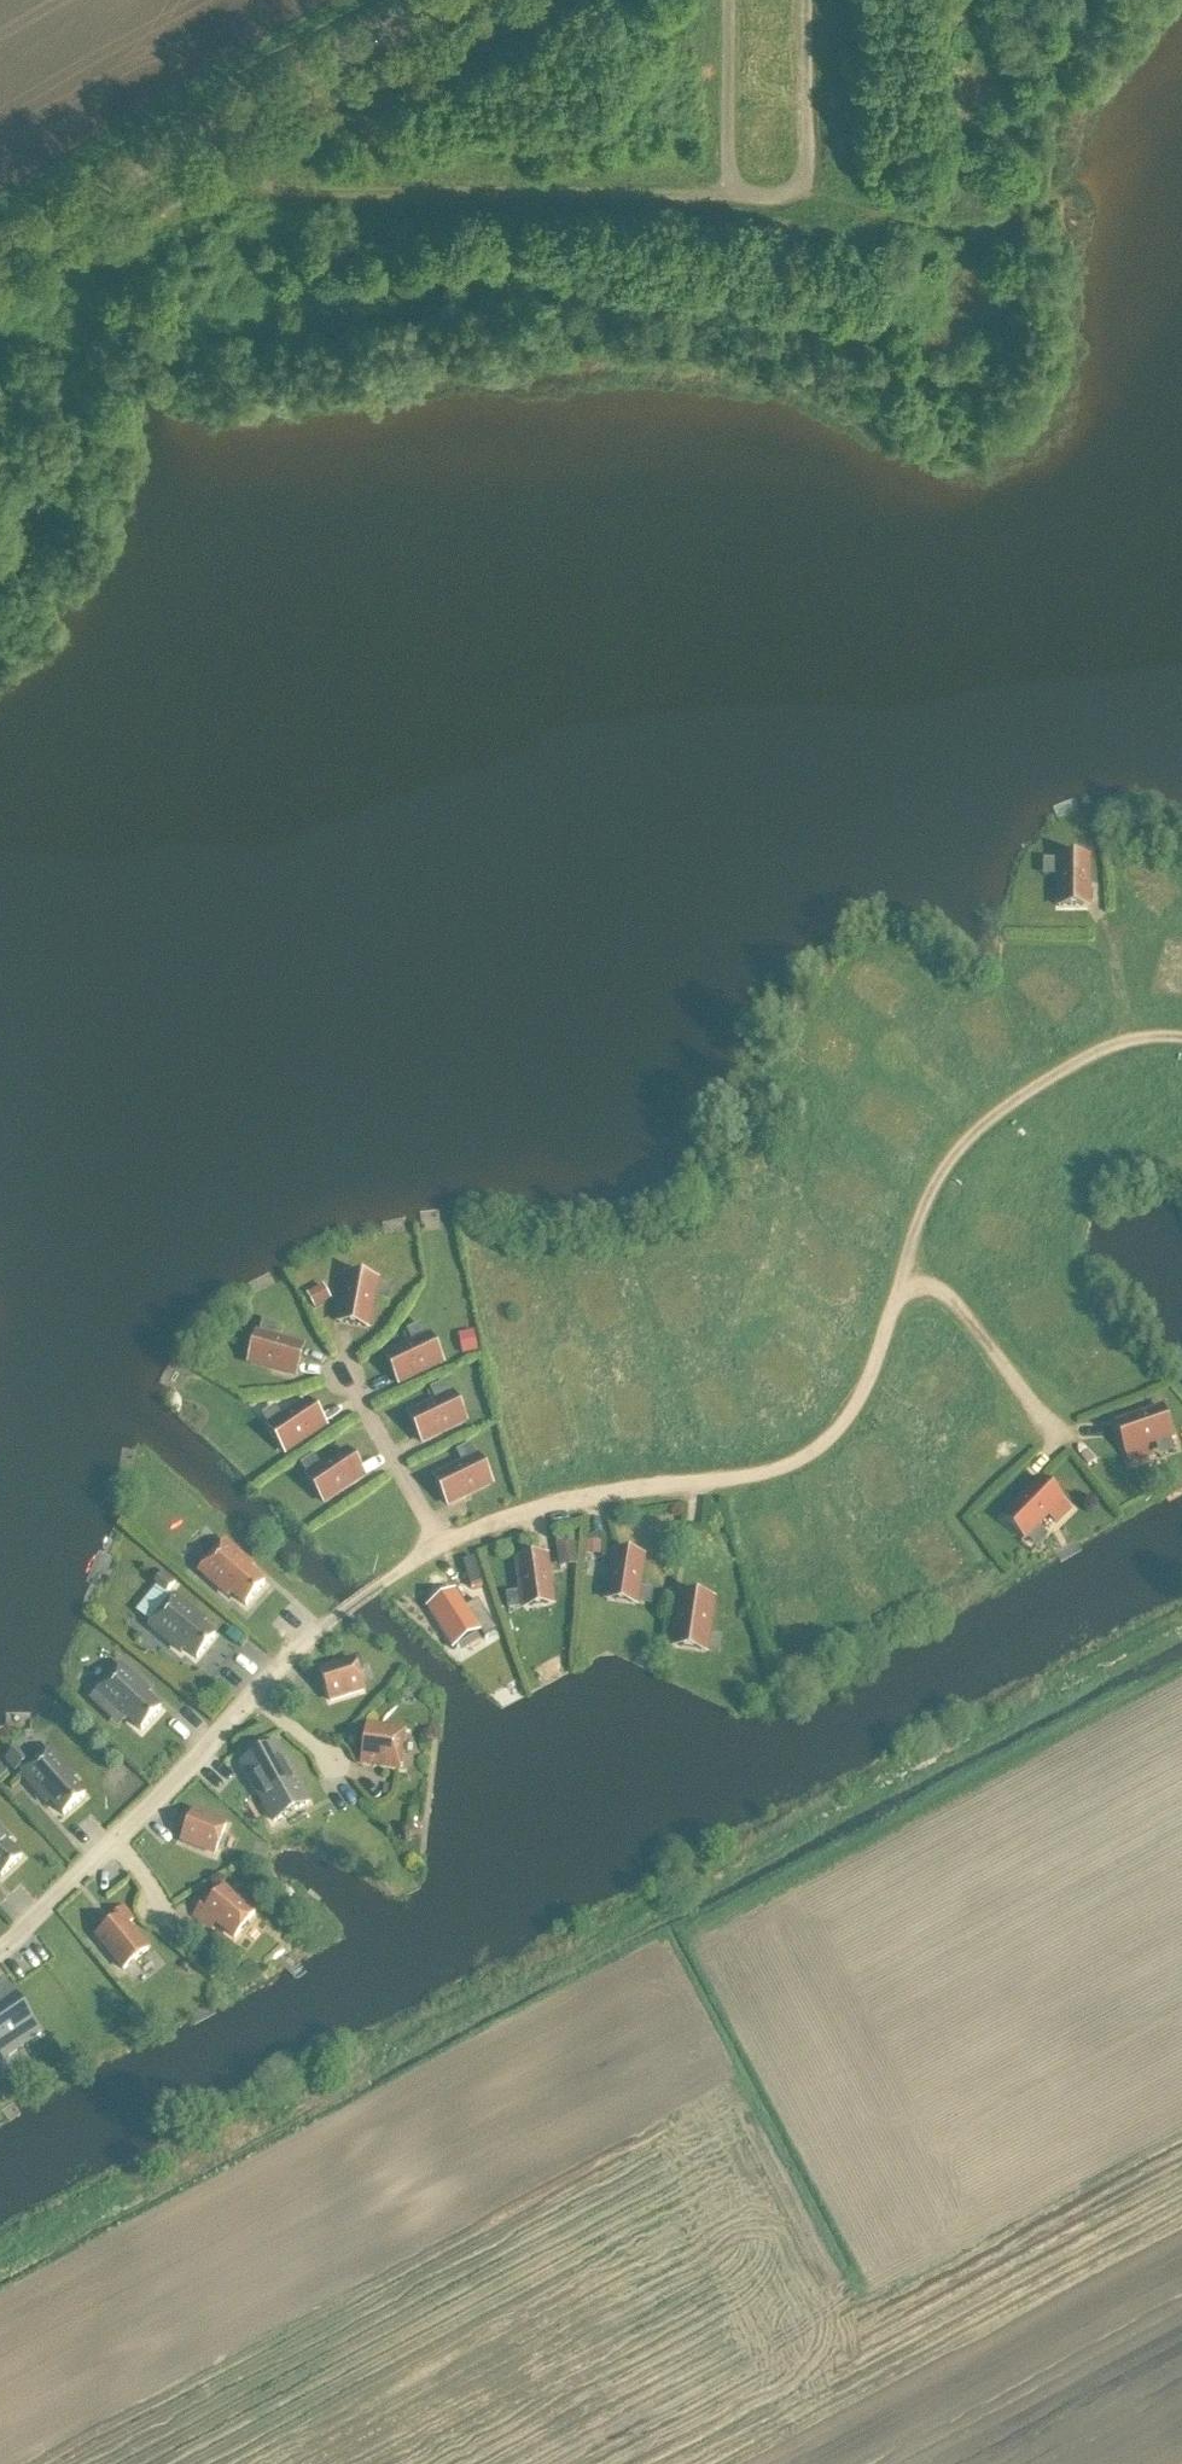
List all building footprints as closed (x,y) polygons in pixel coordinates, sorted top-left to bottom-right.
[(1059,910),(1088,910),(1086,865),(1057,865),(1059,910)] [(348,1278),(339,1326),(367,1331),(377,1284),(348,1278)] [(314,1292),(319,1307),(336,1300),(331,1286),(314,1292)] [(480,1330),(463,1333),(467,1354),(484,1351),(480,1330)] [(257,1337),(249,1365),(296,1378),(304,1350),(257,1337)] [(430,1339),(386,1360),(399,1387),(442,1366),(430,1339)] [(453,1398),(410,1419),(422,1445),(466,1424),(453,1398)] [(269,1431),(285,1455),(325,1429),(309,1404),(269,1431)] [(1117,1427),(1126,1455),(1172,1439),(1162,1412),(1117,1427)] [(307,1481),(324,1505),(364,1478),(348,1454),(307,1481)] [(479,1461),(435,1482),(448,1508),(491,1487),(479,1461)] [(1004,1521),(1024,1541),(1047,1518),(1057,1528),(1072,1513),(1061,1503),(1041,1483),(1004,1521)] [(564,1566),(582,1564),(580,1537),(562,1539),(564,1566)] [(200,1573),(228,1599),(231,1596),(246,1609),(264,1588),(242,1568),(245,1564),(225,1546),(200,1573)] [(614,1555),(607,1603),(636,1608),(643,1560),(614,1555)] [(546,1560),(517,1564),(524,1612),(553,1608),(546,1560)] [(168,1595),(175,1585),(164,1576),(156,1586),(173,1600),(149,1628),(181,1654),(184,1651),(197,1661),(215,1640),(186,1616),(189,1612),(168,1595)] [(455,1593),(427,1610),(453,1653),(480,1636),(484,1643),(497,1634),(478,1603),(466,1611),(455,1593)] [(680,1598),(673,1646),(706,1651),(713,1603),(680,1598)] [(354,1663),(320,1674),(330,1704),(364,1693),(354,1663)] [(122,1670),(96,1697),(124,1723),(128,1720),(142,1733),(161,1713),(139,1692),(142,1689),(122,1670)] [(367,1729),(362,1766),(399,1771),(404,1734),(367,1729)] [(308,1806),(277,1749),(243,1767),(274,1824),(308,1806)] [(44,1795),(64,1818),(84,1800),(72,1785),(75,1782),(50,1753),(30,1770),(15,1754),(6,1763),(15,1774),(19,1771),(23,1776),(22,1778),(40,1798),(44,1795)] [(194,1815),(182,1844),(214,1857),(226,1828),(194,1815)] [(1,1879),(21,1860),(7,1845),(11,1842),(0,1831),(0,1878),(1,1879)] [(202,1908),(194,1918),(210,1931),(215,1925),(235,1941),(255,1916),(224,1891),(207,1912),(202,1908)] [(118,1922),(97,1939),(124,1972),(148,1953),(127,1927),(134,1922),(124,1910),(115,1918),(118,1922)] [(41,2037),(7,1989),(0,1994),(0,2065),(41,2037)]
